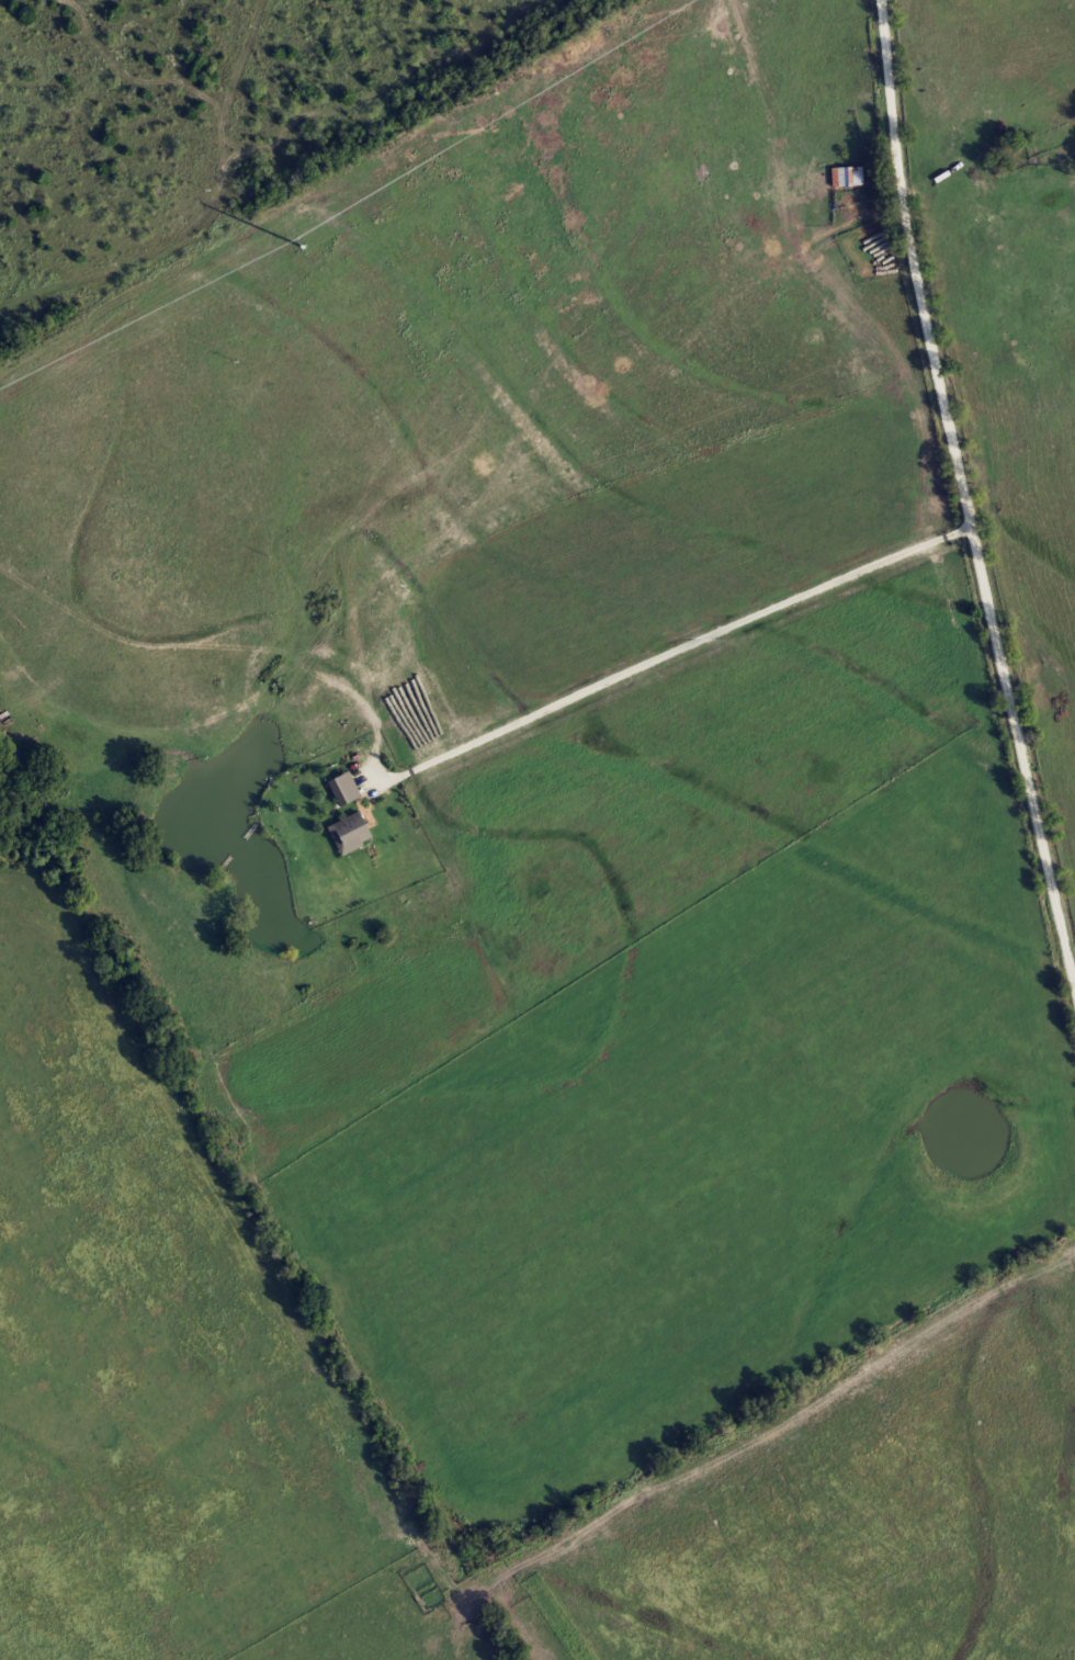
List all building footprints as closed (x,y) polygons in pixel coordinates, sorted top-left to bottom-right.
[(829,187),(828,168),(861,167),(861,187),(829,187)] [(331,782),(342,808),(364,798),(353,773),(331,782)] [(377,841),(363,812),(330,827),(343,856),(377,841)]
